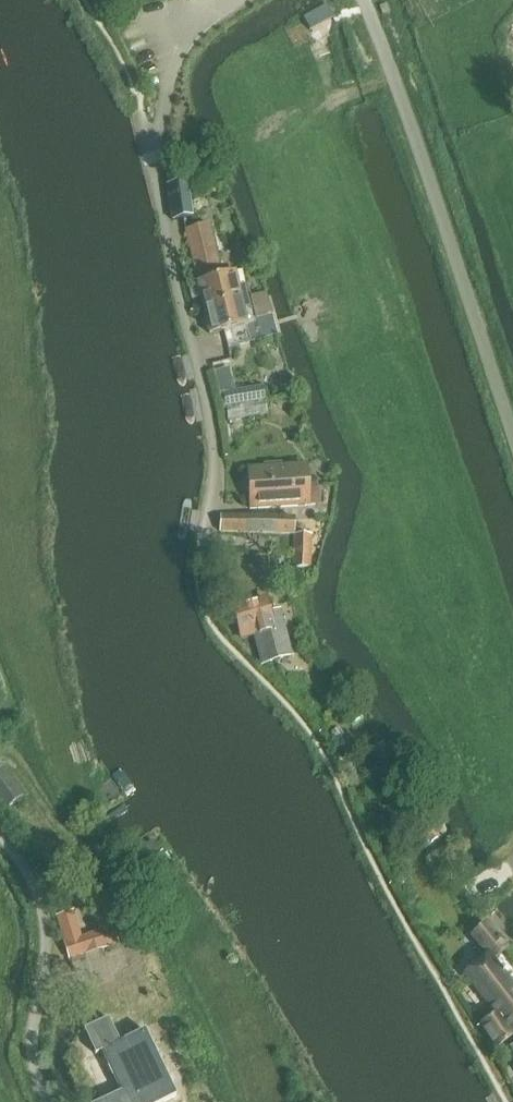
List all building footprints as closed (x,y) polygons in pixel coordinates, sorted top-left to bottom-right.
[(170,221),(190,218),(185,184),(165,187),(170,221)] [(209,226),(185,231),(197,283),(196,283),(202,310),(248,299),(246,288),(240,289),(237,274),(221,278),(209,226)] [(248,299),(202,310),(208,337),(249,327),(247,321),(272,315),(267,294),(248,299)] [(263,388),(224,394),(226,410),(265,404),(263,388)] [(265,404),(226,410),(228,422),(267,417),(265,404)] [(309,508),(316,508),(320,505),(319,487),(315,484),(308,484),(308,469),(282,469),(282,464),(264,465),(264,470),(249,470),(250,510),(309,508)] [(293,533),(294,518),(220,516),(220,532),(293,533)] [(292,536),(291,569),(309,570),(311,537),(292,536)] [(255,557),(255,567),(264,568),(265,558),(255,557)] [(262,666),(290,658),(278,612),(269,614),(265,601),(233,610),(241,638),(254,635),(262,666)] [(383,745),(374,751),(382,763),(391,757),(383,745)] [(0,769),(0,803),(5,810),(22,798),(1,768),(0,769)] [(405,777),(395,783),(401,792),(410,787),(405,777)] [(438,819),(414,833),(422,847),(430,842),(431,844),(439,839),(438,838),(446,834),(438,819)] [(110,920),(97,924),(100,932),(112,928),(110,920)] [(512,1034),(512,989),(491,960),(504,949),(484,925),(471,937),(488,958),(465,976),(494,1016),(479,1025),(494,1051),(511,1040),(509,1036),(512,1034)] [(87,1030),(100,1053),(105,1050),(127,1088),(102,1101),(159,1101),(182,1089),(147,1025),(122,1039),(110,1017),(87,1030)]
